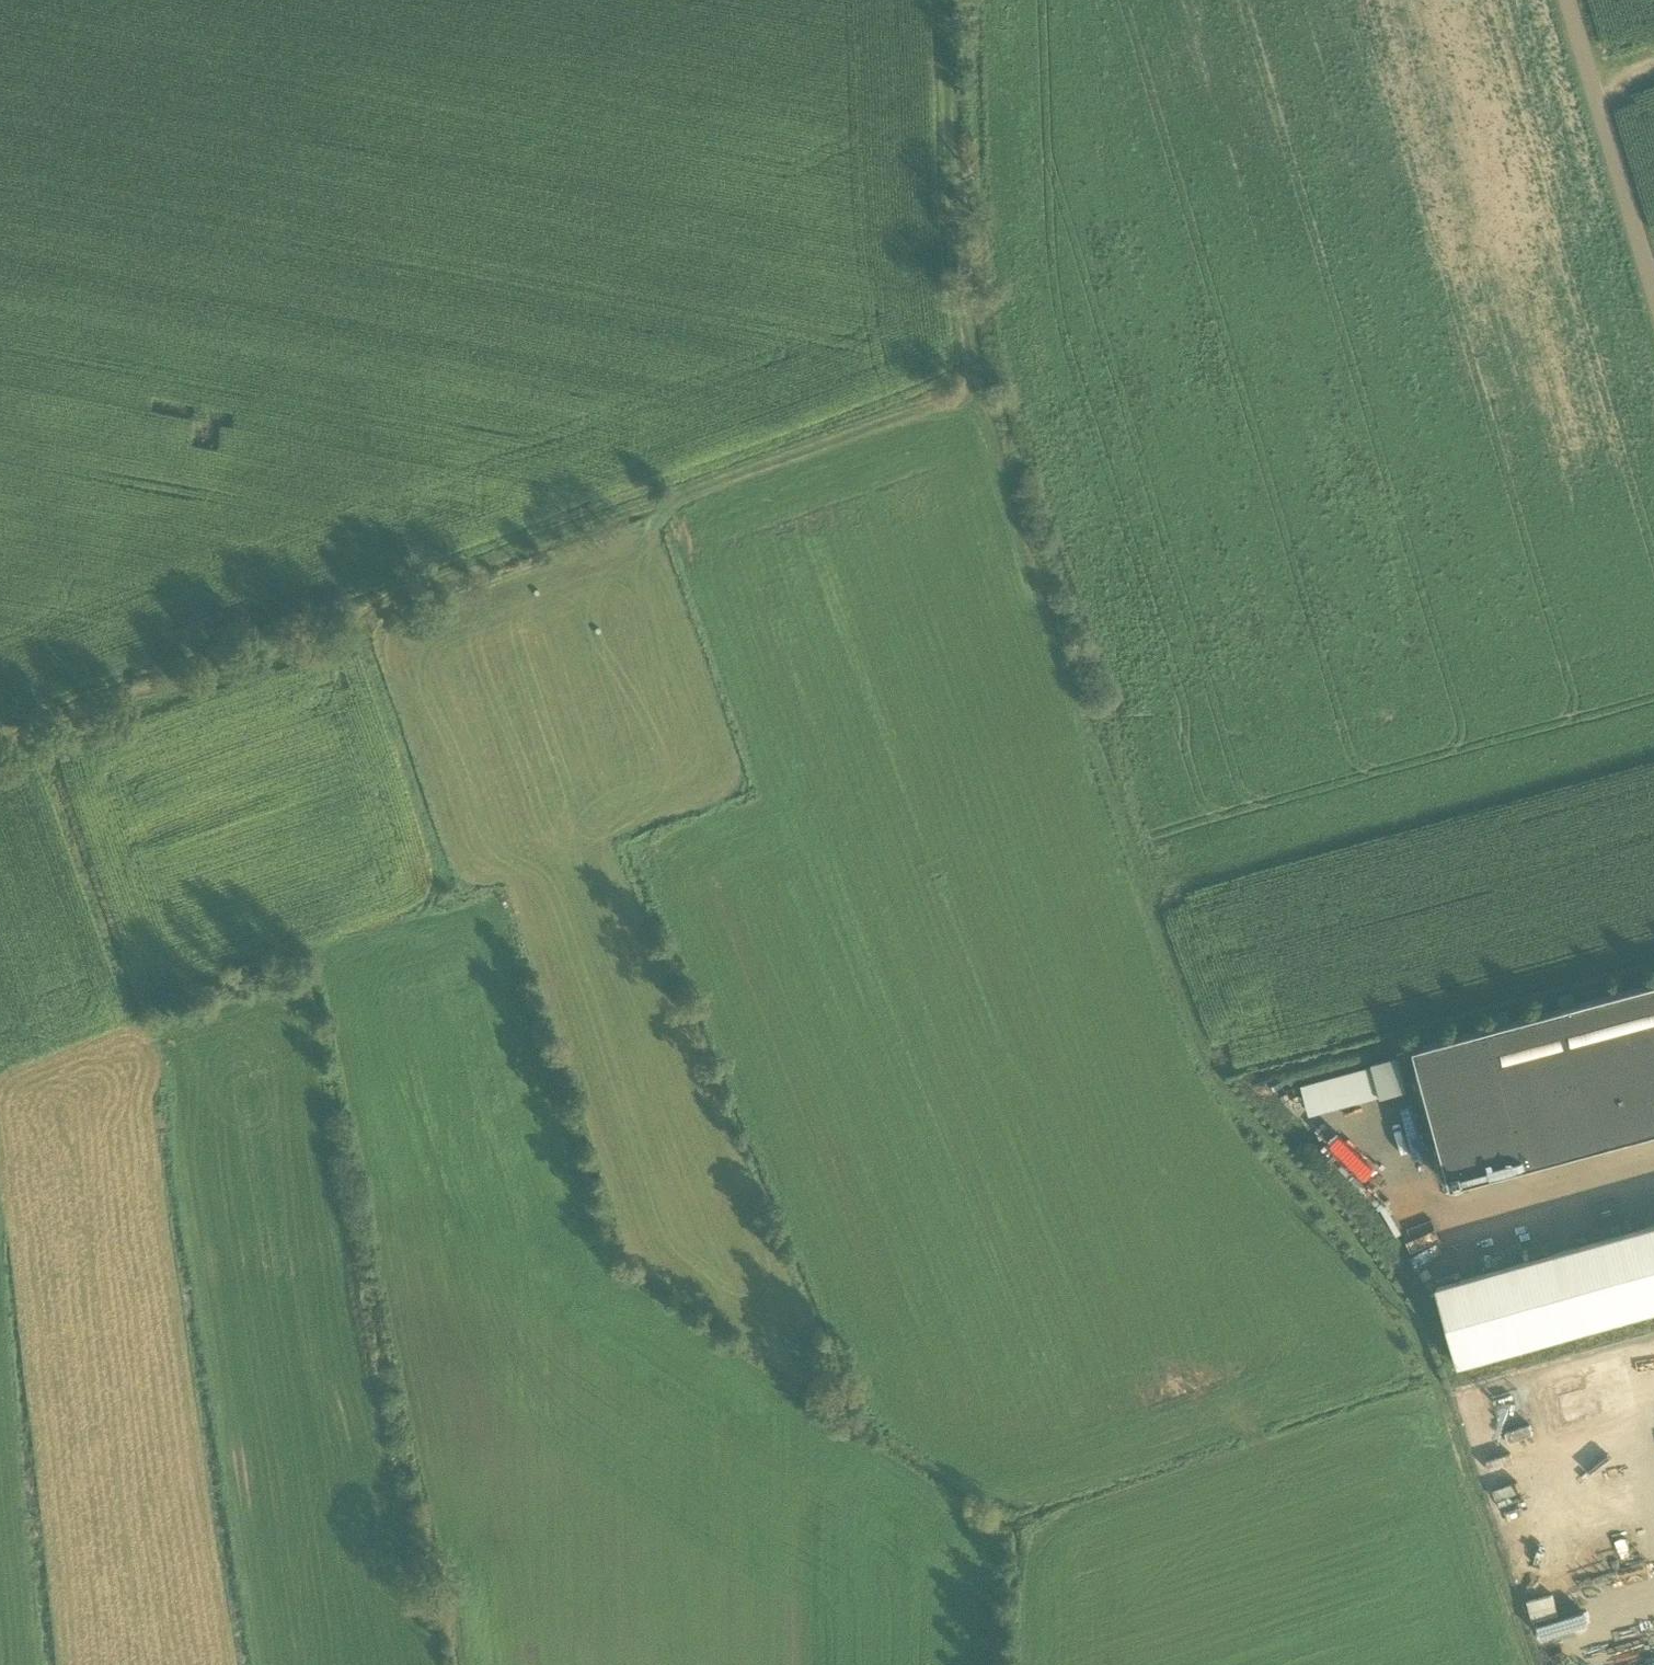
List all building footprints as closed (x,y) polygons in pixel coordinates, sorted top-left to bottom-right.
[(1300,1087),(1308,1117),(1378,1098),(1379,1100),(1406,1092),(1404,1082),(1421,1077),(1451,1189),(1653,1134),(1653,985),(1396,1055),(1397,1058),(1370,1066),(1370,1068),(1300,1087)] [(1436,1288),(1458,1368),(1653,1312),(1653,1226),(1436,1288)] [(1552,1595),(1526,1602),(1532,1622),(1557,1616),(1552,1595)]
